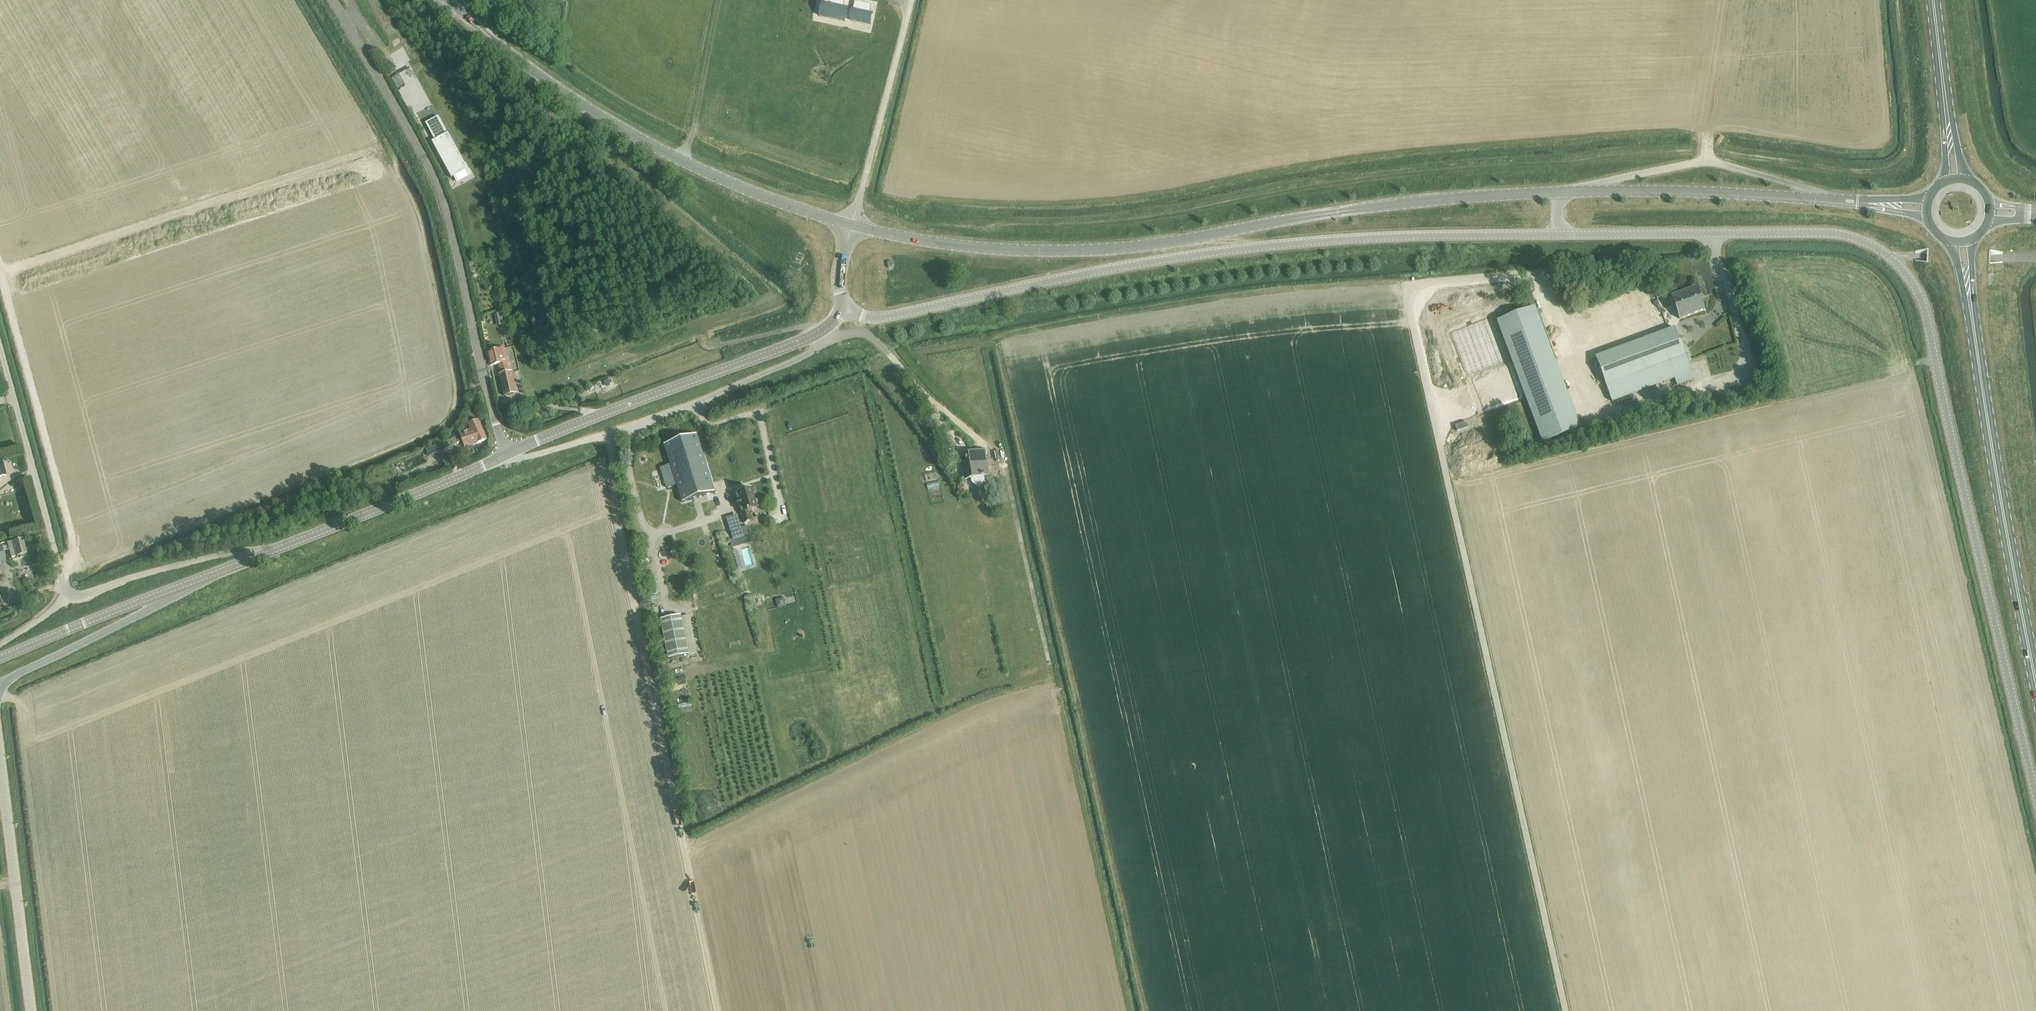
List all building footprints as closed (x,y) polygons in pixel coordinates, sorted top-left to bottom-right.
[(869,24),(872,14),(873,14),(873,13),(870,13),(871,5),(855,1),(853,9),(851,9),(851,10),(848,9),(848,8),(843,7),(845,0),(824,0),(824,2),(821,2),(821,3),(822,3),(820,15),(818,15),(818,16),(845,21),(846,18),(849,18),(849,20),(870,25),(871,24),(869,24)] [(398,89),(405,85),(399,74),(392,78),(398,89)] [(437,114),(424,121),(436,139),(432,141),(451,176),(467,168),(437,114)] [(1270,186),(1272,192),(1283,189),(1281,183),(1270,186)] [(1671,297),(1679,319),(1704,310),(1696,287),(1671,297)] [(1496,321),(1527,403),(1565,388),(1534,307),(1496,321)] [(500,311),(504,322),(511,319),(508,308),(500,311)] [(1595,358),(1604,382),(1683,354),(1674,328),(1595,358)] [(499,364),(501,374),(510,372),(504,348),(487,352),(490,366),(499,364)] [(1683,354),(1604,382),(1611,402),(1674,378),(1676,385),(1693,379),(1683,354)] [(1562,360),(1568,373),(1578,369),(1575,363),(1577,361),(1574,355),(1562,360)] [(501,374),(500,375),(505,397),(517,394),(512,372),(510,372),(501,374)] [(1565,388),(1527,403),(1542,443),(1580,429),(1566,391),(1565,388)] [(511,405),(503,407),(504,414),(512,413),(511,405)] [(467,433),(443,444),(445,449),(462,441),(465,448),(487,440),(478,420),(469,425),(471,430),(466,432),(467,433)] [(668,464),(659,467),(664,485),(675,481),(682,503),(714,492),(696,435),(664,445),(670,464),(668,464)] [(442,443),(434,447),(437,453),(446,449),(445,449),(443,444),(442,443)] [(963,470),(965,481),(971,480),(971,483),(979,489),(985,481),(984,477),(988,476),(985,452),(961,456),(963,470)] [(734,494),(743,523),(752,521),(749,512),(757,509),(756,507),(760,506),(758,500),(754,501),(751,489),(734,494)] [(738,515),(726,519),(728,524),(733,540),(751,535),(748,526),(742,528),(738,515)] [(8,543),(12,558),(19,556),(20,558),(27,557),(26,554),(27,554),(23,539),(8,543)] [(663,553),(670,552),(669,544),(662,546),(663,553)] [(681,616),(661,620),(669,659),(689,655),(681,616)] [(809,753),(812,761),(819,759),(817,751),(809,753)]
